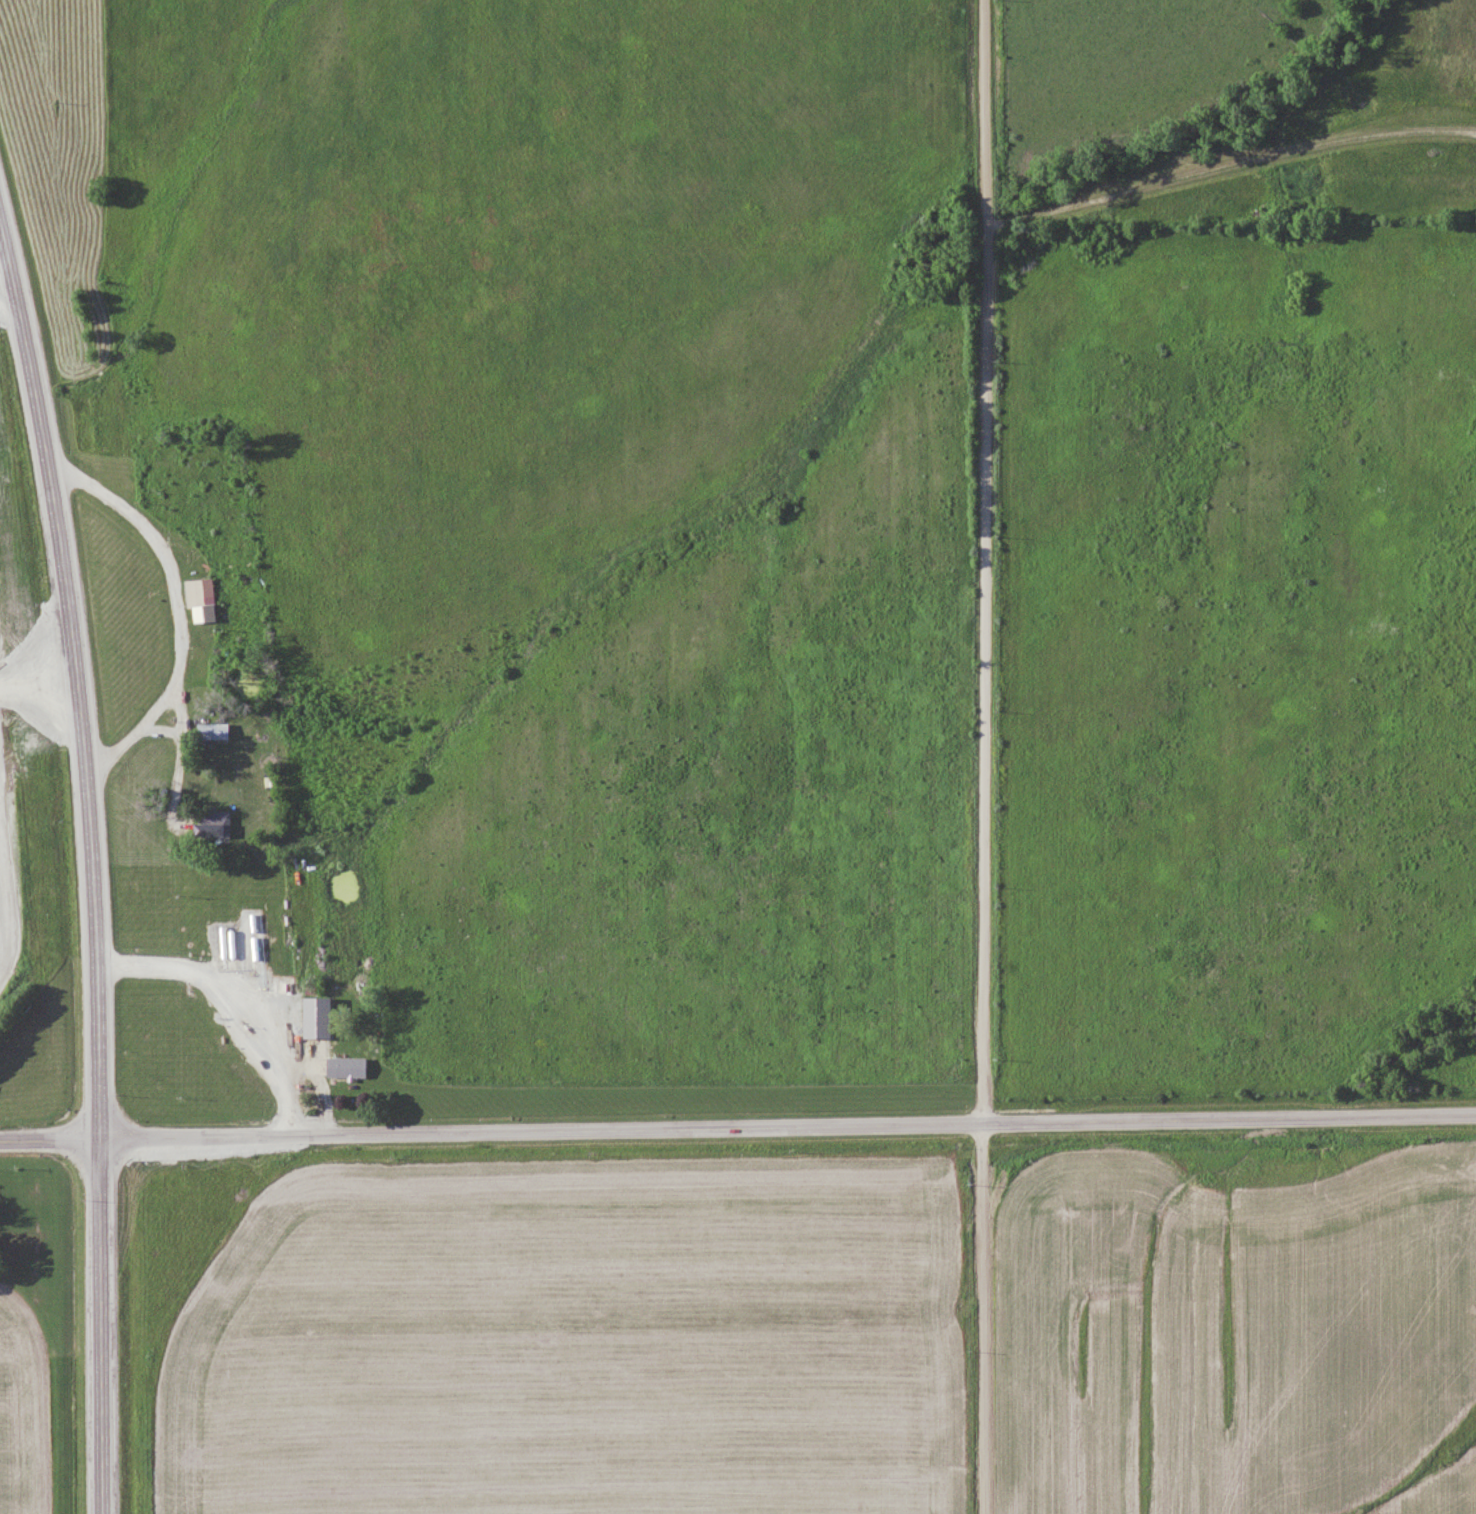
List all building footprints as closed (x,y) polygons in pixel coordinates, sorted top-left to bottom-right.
[(190,624),(213,622),(210,580),(181,582),(183,609),(188,608),(190,624)] [(227,724),(194,724),(194,740),(227,740),(227,724)] [(228,837),(228,811),(197,811),(197,823),(188,823),(188,837),(228,837)] [(365,1078),(365,1058),(325,1058),(326,1039),(302,1039),(302,1059),(323,1059),(323,1078),(365,1078)]
